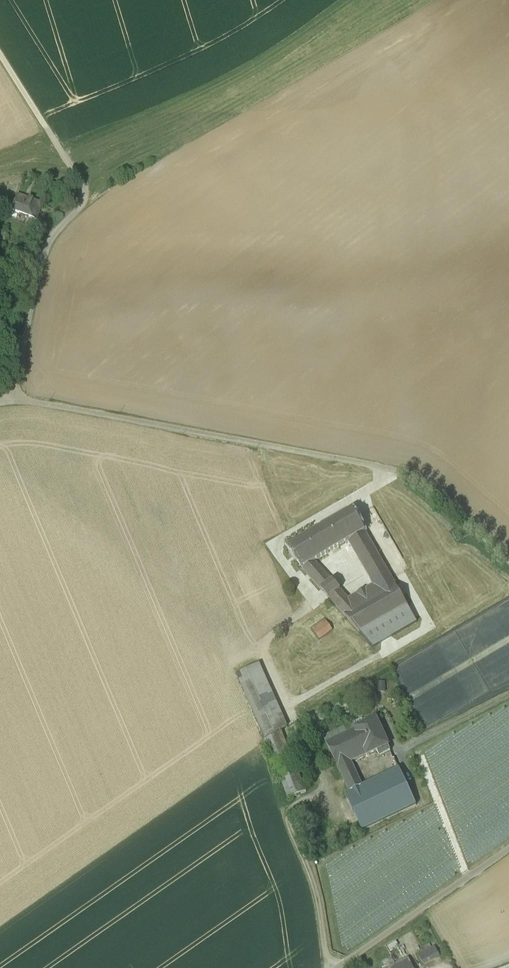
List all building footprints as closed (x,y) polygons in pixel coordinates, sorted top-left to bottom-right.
[(11,212),(36,221),(41,205),(17,196),(11,212)] [(4,272),(18,276),(22,263),(8,259),(4,272)] [(330,594),(384,652),(425,624),(362,517),(294,550),(330,594)] [(331,623),(318,633),(326,642),(338,631),(331,623)] [(268,669),(245,679),(295,799),(318,790),(268,669)] [(334,745),(373,833),(426,810),(408,769),(371,786),(362,766),(398,750),(386,722),(334,745)] [(395,941),(387,946),(389,950),(398,945),(395,941)] [(422,965),(439,956),(433,946),(417,954),(422,965)]
